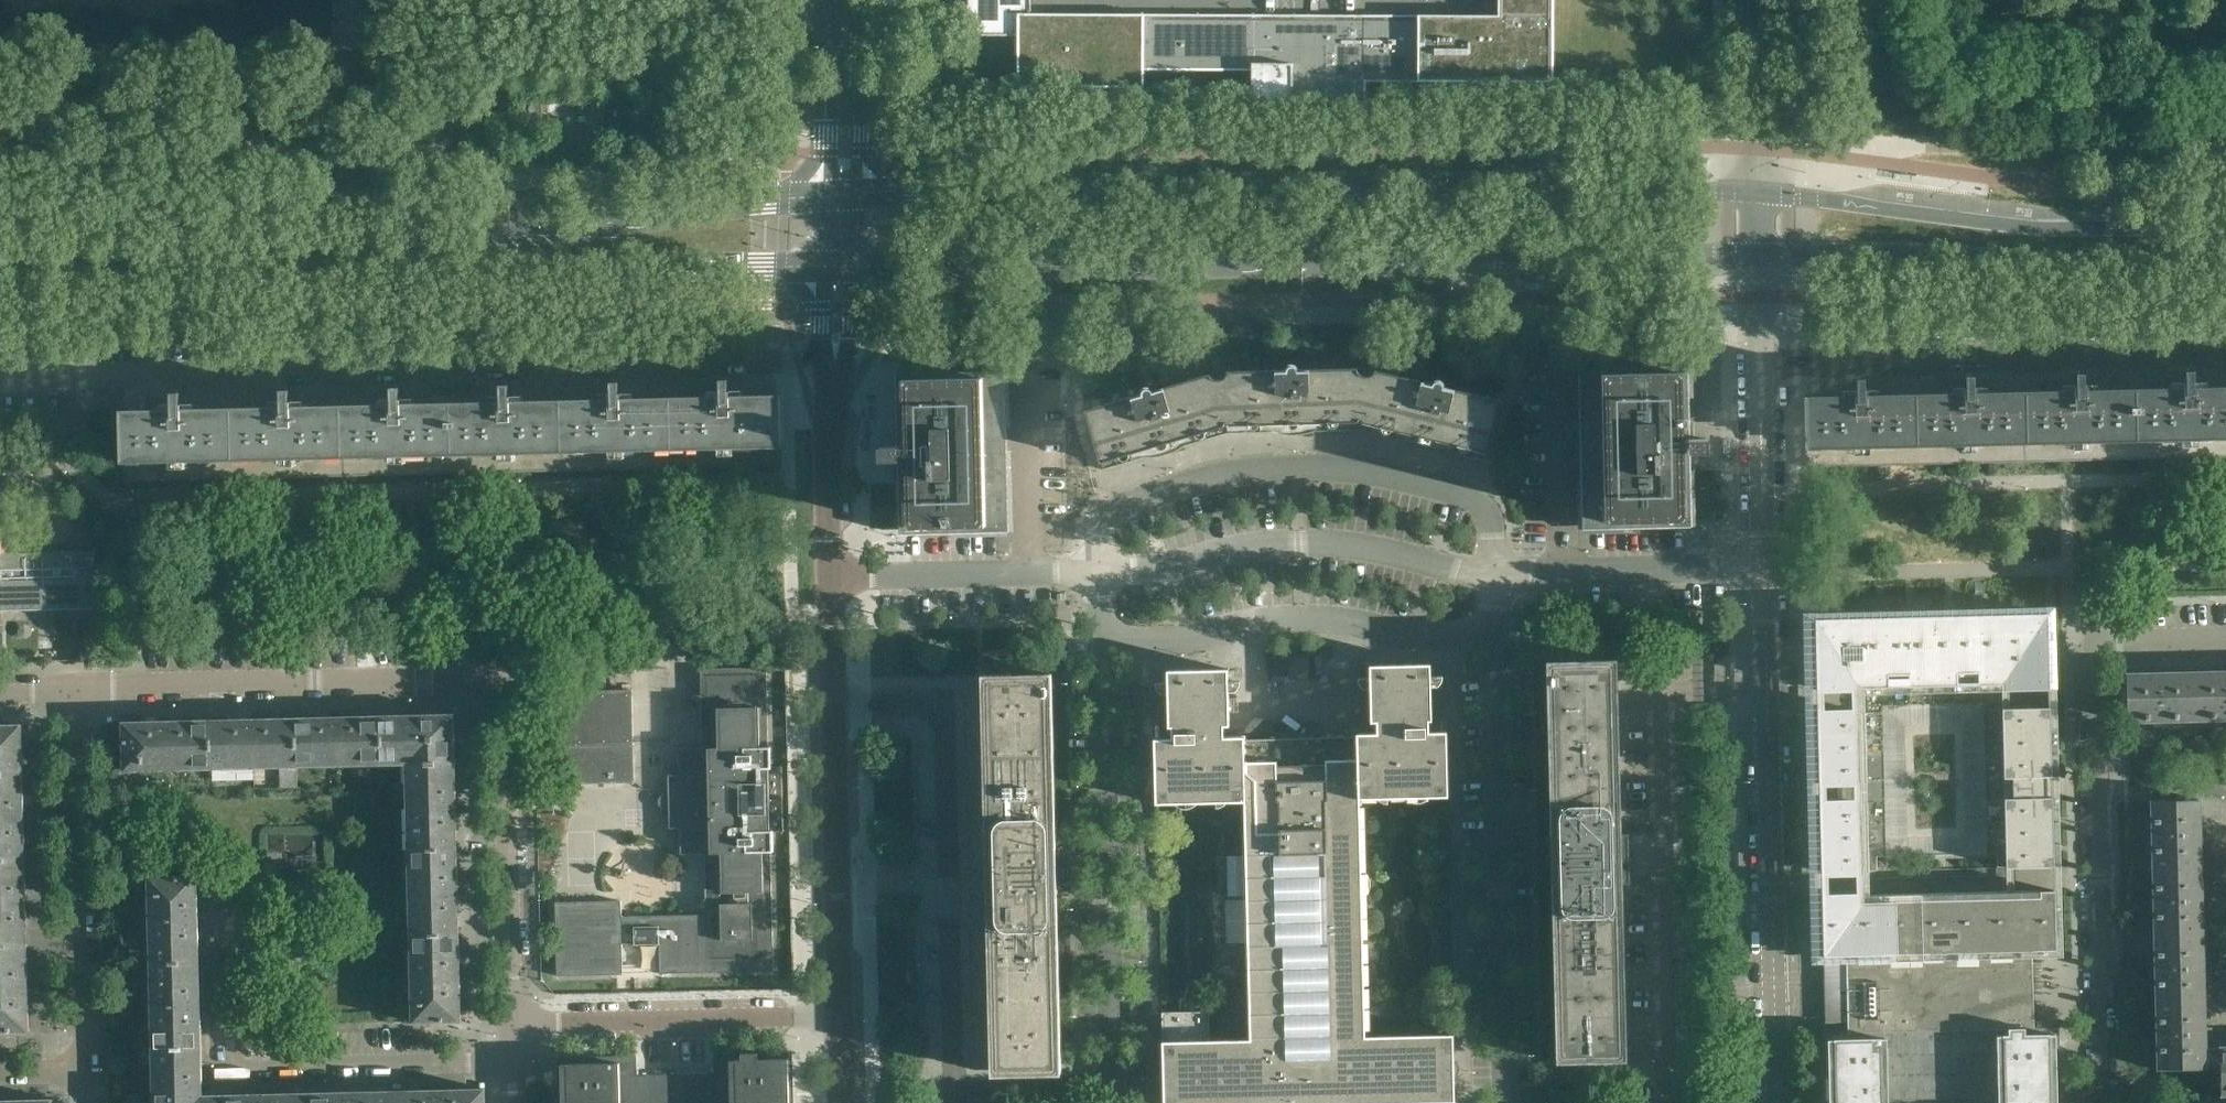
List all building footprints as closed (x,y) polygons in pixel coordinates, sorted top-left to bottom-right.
[(1498,16),(1031,14),(1031,0),(974,0),(974,20),(1017,21),(1017,88),(1144,88),(1144,70),(1251,71),(1251,103),(1366,103),(1366,82),(1553,83),(1553,0),(1498,0),(1498,16)] [(605,137),(605,100),(586,101),(586,137),(605,137)] [(542,137),(541,101),(523,101),(523,138),(542,137)] [(1486,461),(1500,402),(1445,389),(1445,387),(1443,387),(1443,386),(1443,385),(1443,383),(1442,382),(1442,381),(1441,381),(1439,380),(1437,380),(1436,380),(1435,380),(1433,382),(1433,383),(1432,384),(1430,383),(1430,385),(1366,370),(1300,371),(1300,369),(1297,369),(1297,368),(1297,367),(1296,366),(1295,365),(1293,364),(1292,364),(1290,364),(1289,365),(1288,366),(1287,367),(1286,368),(1286,370),(1284,370),(1284,372),(1225,373),(1226,427),(1272,425),(1272,432),(1288,432),(1287,424),(1299,424),(1299,431),(1314,431),(1314,424),(1360,423),(1404,434),(1403,440),(1418,444),(1419,437),(1430,440),(1429,447),(1444,450),(1445,444),(1480,452),(1479,459),(1486,461)] [(1706,453),(1706,439),(1688,440),(1687,366),(1579,369),(1582,529),(1690,527),(1689,454),(1706,453)] [(1008,532),(1004,371),(896,374),(898,447),(880,448),(881,461),(898,461),(900,535),(1008,532)] [(2194,388),(2194,383),(2191,383),(2191,371),(2183,371),(2183,383),(2181,383),(2181,388),(2133,389),(2135,460),(2225,457),(2225,387),(2194,388)] [(1226,427),(1225,373),(1218,373),(1155,392),(1154,390),(1152,391),(1152,390),(1151,389),(1150,388),(1149,387),(1147,387),(1145,387),(1143,388),(1143,389),(1142,390),(1141,391),(1141,392),(1141,393),(1141,394),(1139,395),(1140,396),(1086,412),(1103,470),(1109,468),(1107,462),(1142,451),(1144,458),(1159,453),(1157,446),(1167,443),(1170,450),(1184,446),(1183,439),(1226,427)] [(2135,460),(2133,389),(2085,390),(2085,385),(2082,385),(2082,374),(2074,374),(2074,386),(2072,386),(2072,391),(2023,392),(2025,462),(2135,460)] [(2025,462),(2023,392),(1975,393),(1975,388),(1972,388),(1972,376),(1964,377),(1964,388),(1962,388),(1962,393),(1914,395),(1916,465),(2025,462)] [(1916,465),(1914,395),(1866,396),(1866,390),(1863,390),(1863,379),(1855,379),(1855,391),(1853,391),(1853,396),(1804,397),(1805,468),(1916,465)] [(782,465),(780,395),(732,396),(731,391),(729,391),(728,380),(721,380),(721,391),(718,391),(718,397),(670,398),(672,468),(782,465)] [(672,468),(670,398),(623,399),(623,394),(620,394),(620,382),(612,382),(612,394),(609,394),(609,399),(561,400),(563,471),(672,468)] [(563,471),(561,400),(513,401),(513,396),(510,396),(510,385),(502,385),(502,397),(499,397),(499,402),(452,403),(453,473),(563,471)] [(453,473),(452,403),(404,404),(404,399),(401,399),(401,388),(393,388),(393,399),(390,399),(391,404),(342,406),(344,476),(453,473)] [(344,476),(342,406),(294,407),(294,402),(291,402),(291,390),(283,390),(283,402),(280,402),(281,407),(233,408),(234,479),(344,476)] [(234,479),(233,408),(185,409),(185,404),(182,404),(182,393),(174,393),(174,404),(172,404),(172,410),(123,411),(125,481),(234,479)] [(95,552),(67,553),(67,551),(63,551),(64,553),(1,554),(0,530),(0,611),(96,609),(95,552)] [(2048,683),(2047,614),(2047,613),(1814,619),(1816,689),(2048,683)] [(999,665),(999,651),(983,651),(983,666),(999,665)] [(1628,883),(1627,835),(1622,835),(1617,668),(1615,668),(1615,661),(1616,661),(1616,660),(1585,660),(1585,669),(1577,669),(1577,661),(1546,661),(1546,663),(1547,670),(1545,670),(1549,837),(1546,837),(1546,839),(1537,839),(1538,885),(1547,885),(1547,887),(1550,887),(1554,1054),(1556,1054),(1556,1060),(1556,1061),(1587,1060),(1587,1057),(1594,1057),(1595,1060),(1626,1059),(1625,1058),(1625,1052),(1627,1052),(1623,978),(1623,883),(1628,883)] [(1360,851),(1359,799),(1378,798),(1378,791),(1387,791),(1387,798),(1407,797),(1407,791),(1427,790),(1427,797),(1448,796),(1446,732),(1441,732),(1440,713),(1431,713),(1430,664),(1369,666),(1370,723),(1386,722),(1386,733),(1356,734),(1356,737),(1244,740),(1244,737),(1214,737),(1214,726),(1229,726),(1228,669),(1167,671),(1168,720),(1159,720),(1159,739),(1154,739),(1155,804),(1175,803),(1175,796),(1196,796),(1196,803),(1216,802),(1216,795),(1225,795),(1225,802),(1244,801),(1245,852),(1223,852),(1224,900),(1247,899),(1250,1039),(1210,1040),(1209,1011),(1161,1012),(1163,1068),(1161,1069),(1160,1070),(1159,1071),(1158,1073),(1158,1075),(1158,1076),(1158,1077),(1159,1079),(1160,1080),(1161,1081),(1163,1082),(1164,1102),(1348,1102),(1362,1102),(1365,1102),(1384,1102),(1387,1102),(1407,1102),(1410,1102),(1410,1101),(1429,1101),(1429,1102),(1432,1102),(1432,1101),(1452,1100),(1452,1102),(1454,1102),(1454,1075),(1457,1073),(1459,1069),(1459,1066),(1457,1063),(1453,1061),(1453,1034),(1365,1036),(1360,851)] [(773,971),(770,852),(773,852),(773,831),(781,831),(781,832),(783,832),(782,766),(779,766),(779,767),(771,768),(771,747),(768,747),(766,667),(700,669),(702,748),(678,749),(679,775),(668,775),(669,793),(664,793),(658,799),(658,805),(664,810),(669,810),(670,828),(680,828),(681,854),(705,854),(706,915),(621,917),(621,901),(555,903),(557,976),(623,975),(622,944),(659,943),(660,974),(773,971)] [(2221,667),(2221,672),(2192,672),(2194,720),(2225,720),(2225,667),(2221,667)] [(2194,720),(2192,672),(2164,673),(2164,669),(2154,669),(2154,673),(2125,674),(2126,722),(2194,720)] [(1061,1073),(1051,673),(1020,674),(1020,682),(1012,683),(1012,674),(981,675),(986,869),(981,869),(981,883),(982,905),(987,904),(991,1074),(1022,1074),(1022,1065),(1030,1065),(1030,1073),(1061,1073)] [(634,783),(632,690),(550,692),(552,785),(634,783)] [(2046,797),(2046,777),(2051,777),(2049,707),(2001,708),(2006,868),(2053,867),(2051,797),(2046,797)] [(1868,871),(1864,712),(1816,713),(1818,783),(1823,783),(1824,803),(1819,803),(1820,873),(1868,871)] [(455,763),(454,714),(381,716),(382,764),(407,764),(455,763)] [(382,764),(381,716),(296,718),(297,767),(382,764)] [(297,767),(296,718),(210,720),(211,769),(297,767)] [(1265,718),(1263,718),(1258,718),(1256,719),(1253,720),(1251,721),(1250,722),(1247,724),(1246,726),(1245,728),(1245,730),(1244,732),(1244,734),(1244,735),(1278,735),(1278,733),(1278,731),(1278,730),(1277,728),(1275,725),(1273,723),(1272,722),(1269,720),(1267,719),(1265,718)] [(211,769),(210,720),(123,722),(124,771),(211,769)] [(22,725),(0,725),(0,774),(23,774),(22,725)] [(457,849),(455,763),(407,764),(409,850),(457,849)] [(23,774),(0,774),(0,860),(25,859),(23,774)] [(2204,839),(2203,829),(2199,829),(2198,800),(2150,801),(2152,868),(2200,867),(2199,839),(2204,839)] [(459,934),(457,849),(409,850),(411,935),(459,934)] [(25,859),(0,860),(0,945),(27,945),(25,859)] [(2205,905),(2205,895),(2201,895),(2200,867),(2152,868),(2153,935),(2201,934),(2201,905),(2205,905)] [(199,964),(197,875),(149,876),(151,965),(199,964)] [(1677,1062),(1704,1061),(1700,884),(1673,885),(1677,1062)] [(2032,951),(2033,951),(2056,951),(2054,891),(1955,893),(1956,920),(1977,919),(1980,1029),(2034,1028),(2032,951)] [(1956,920),(1955,893),(1820,896),(1822,956),(1846,955),(1848,1039),(1854,1039),(1854,1032),(1980,1029),(1977,919),(1956,920)] [(461,1021),(459,952),(459,934),(411,935),(413,1022),(461,1021)] [(2207,972),(2207,962),(2202,962),(2201,934),(2153,935),(2155,1001),(2203,1000),(2202,972),(2207,972)] [(28,961),(27,945),(0,945),(0,1032),(29,1031),(28,961)] [(201,1049),(199,964),(151,965),(153,1050),(201,1049)] [(2208,1038),(2208,1028),(2204,1028),(2203,1000),(2155,1001),(2157,1069),(2205,1068),(2204,1047),(2204,1038),(2208,1038)] [(2064,1027),(2064,1020),(2037,1021),(2037,1028),(2034,1028),(1980,1029),(1854,1032),(1854,1039),(1848,1039),(1833,1039),(1833,1033),(1823,1033),(1825,1101),(1834,1101),(1882,1100),(2003,1097),(2050,1096),(2060,1096),(2058,1027),(2064,1027)] [(2219,1067),(2218,1047),(2204,1047),(2205,1068),(2219,1067)] [(226,1094),(202,1095),(201,1049),(153,1050),(154,1102),(226,1102),(226,1094)] [(792,1052),(713,1054),(713,1073),(637,1075),(636,1056),(557,1058),(558,1102),(793,1102),(792,1052)] [(484,1088),(397,1090),(397,1102),(485,1102),(484,1088)] [(397,1090),(312,1092),(312,1102),(397,1102),(397,1090)] [(312,1092),(226,1094),(226,1102),(312,1102),(312,1092)]
